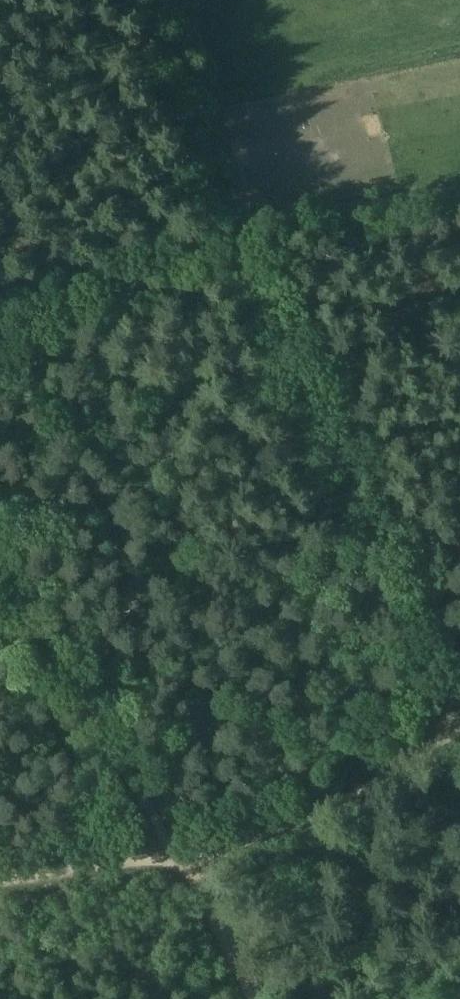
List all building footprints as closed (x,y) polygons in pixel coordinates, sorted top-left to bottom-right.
[(213,84),(205,86),(211,110),(219,108),(213,84)]
